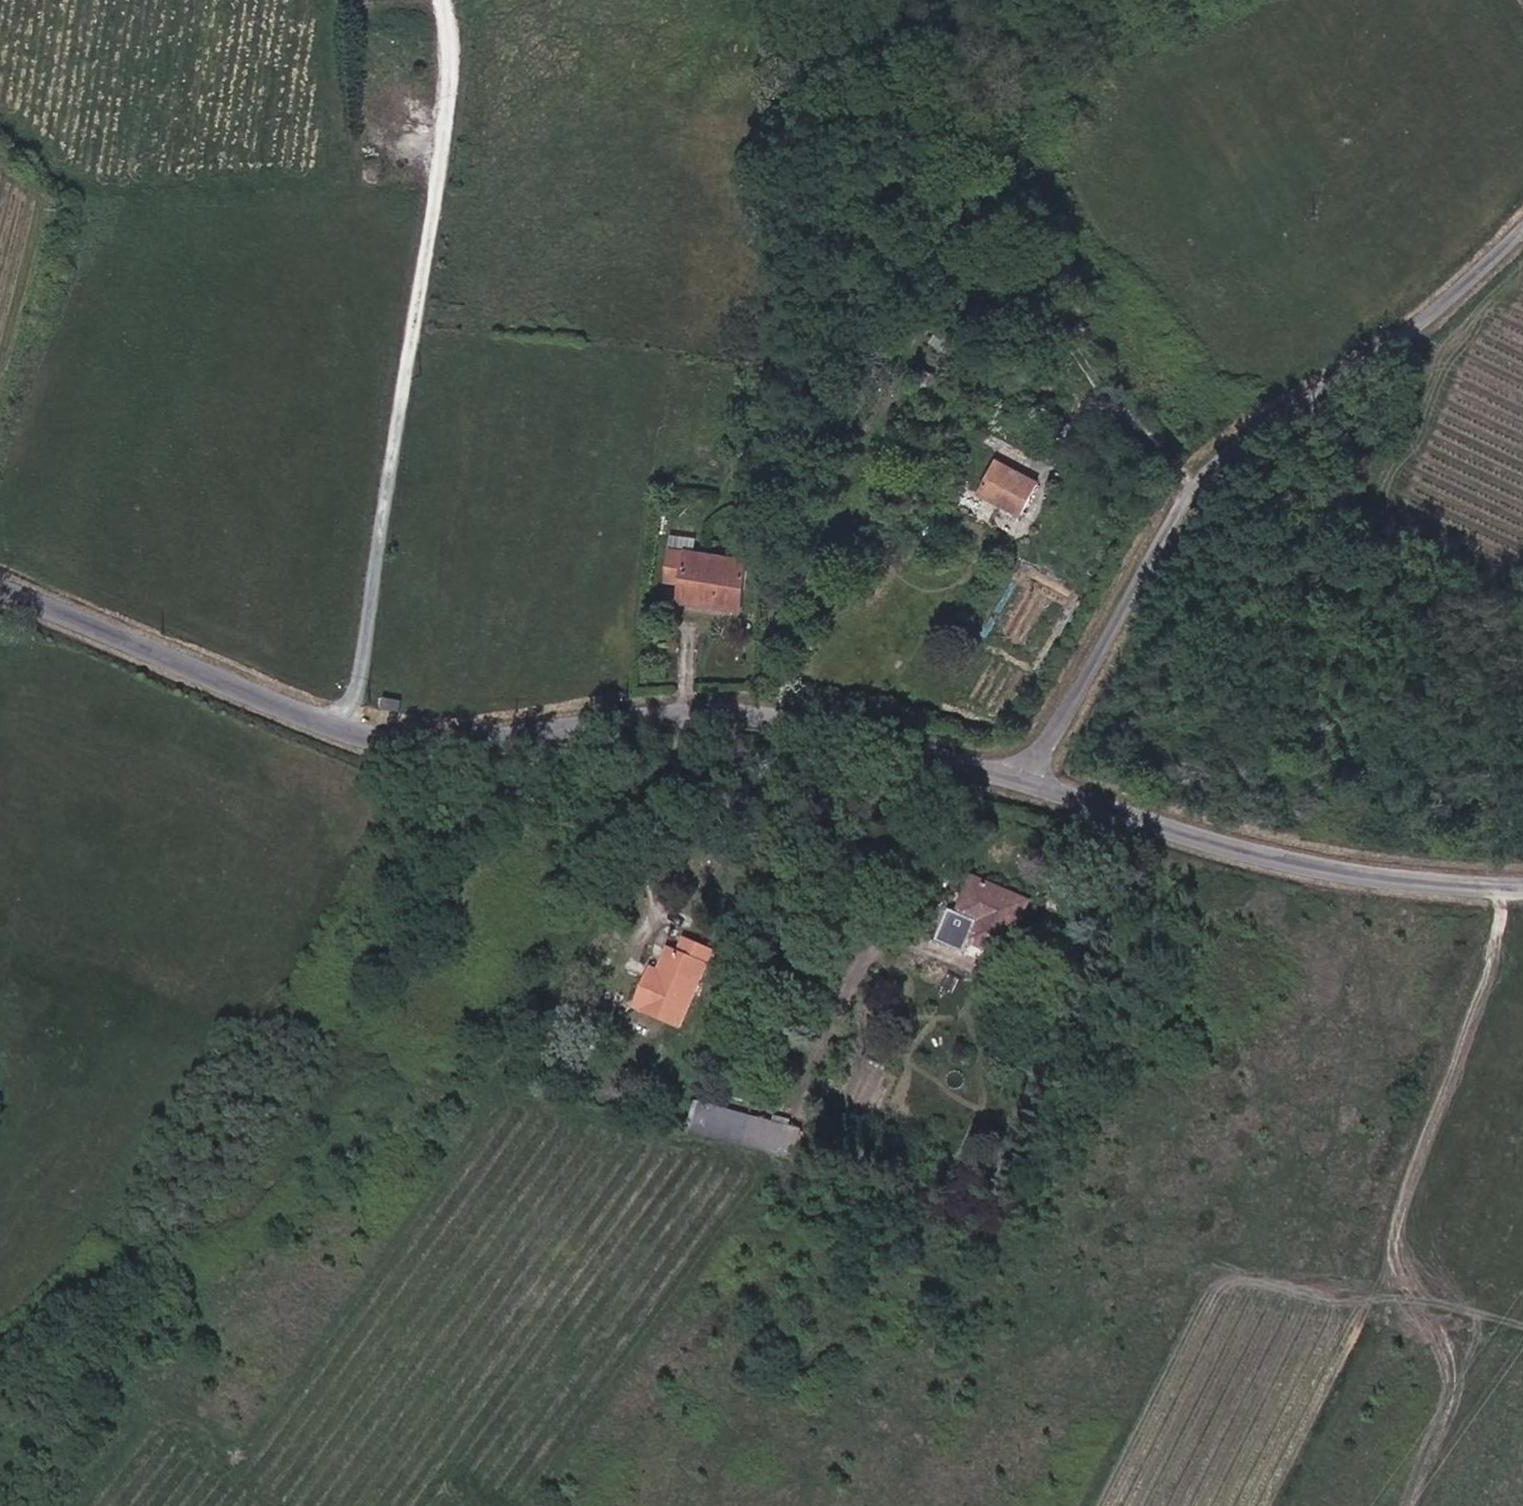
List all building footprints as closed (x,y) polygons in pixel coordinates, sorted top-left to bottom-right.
[(1039,483),(998,460),(980,492),(1022,515),(1039,483)] [(1022,515),(1025,517),(1043,485),(1039,483),(1022,515)] [(670,548),(666,579),(679,581),(677,599),(737,608),(745,560),(670,548)] [(978,876),(961,915),(978,922),(972,939),(1009,954),(1032,899),(978,876)] [(716,950),(687,937),(680,951),(673,947),(658,979),(650,976),(638,1005),(684,1025),(716,950)] [(697,1108),(689,1135),(701,1138),(796,1163),(802,1150),(806,1139),(697,1108)] [(810,1167),(813,1153),(802,1150),(796,1163),(810,1167)]
